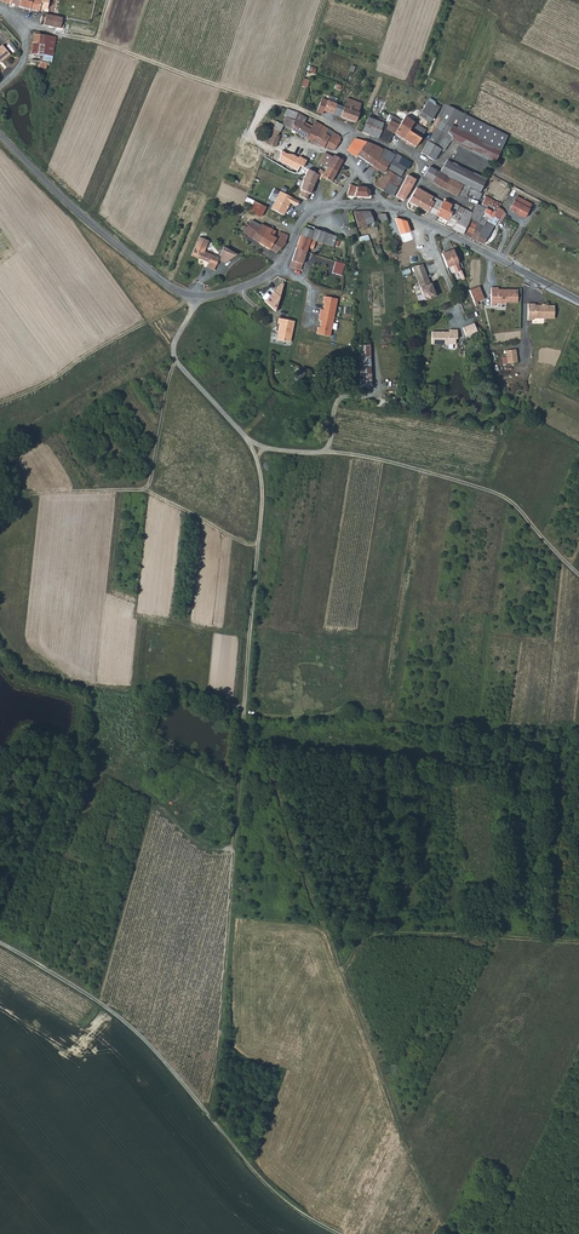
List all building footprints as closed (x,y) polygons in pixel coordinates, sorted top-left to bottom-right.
[(35,10),(40,11),(40,9),(43,10),(46,9),(49,0),(11,0),(10,4),(18,7),(35,10)] [(46,14),(44,25),(63,29),(64,25),(61,24),(62,18),(46,14)] [(44,44),(42,53),(52,55),(52,52),(53,52),(56,40),(45,39),(45,35),(39,34),(38,43),(44,44)] [(31,54),(42,56),(42,53),(44,44),(38,43),(33,42),(31,54)] [(0,61),(2,62),(10,55),(2,45),(0,46),(0,61)] [(323,110),(332,113),(335,103),(322,98),(316,111),(322,114),(323,110)] [(344,107),(335,103),(332,113),(355,122),(359,113),(358,112),(361,103),(351,99),(348,108),(344,107)] [(429,111),(430,111),(435,114),(439,108),(428,101),(423,108),(429,111)] [(450,126),(451,125),(460,129),(466,114),(459,111),(447,105),(440,120),(441,120),(450,126)] [(429,111),(423,108),(421,112),(427,115),(424,119),(429,123),(435,114),(430,111),(429,111)] [(295,119),(298,113),(289,109),(287,109),(285,115),(287,116),(283,125),(291,129),(295,119)] [(303,123),(307,118),(298,113),(295,119),(303,123)] [(466,114),(460,129),(500,150),(507,136),(466,114)] [(406,122),(393,116),(387,126),(386,129),(393,132),(415,146),(426,130),(408,118),(406,122)] [(368,117),(362,131),(365,132),(377,138),(381,127),(382,124),(368,117)] [(297,133),(302,125),(303,123),(295,119),(291,129),(297,133)] [(310,129),(305,138),(313,142),(317,133),(322,124),(315,120),(310,129)] [(452,138),(453,137),(447,132),(451,127),(450,126),(441,120),(436,127),(446,134),(443,138),(449,142),(452,138)] [(268,142),(275,145),(279,138),(277,137),(283,125),(276,121),(273,129),(268,142)] [(322,124),(317,133),(313,142),(326,149),(328,146),(334,150),(340,141),(340,137),(338,135),(334,132),(331,137),(325,133),(328,129),(329,129),(322,124)] [(297,133),(305,138),(310,129),(302,125),(297,133)] [(451,125),(450,126),(451,127),(447,132),(453,137),(452,138),(450,140),(494,163),(500,150),(460,129),(451,125)] [(381,127),(377,138),(387,143),(393,132),(386,129),(381,127)] [(436,127),(421,152),(434,160),(440,149),(441,150),(443,148),(449,142),(443,138),(446,134),(436,127)] [(325,133),(331,137),(334,132),(329,129),(328,129),(325,133)] [(360,151),(366,142),(355,138),(351,144),(360,151)] [(452,138),(449,142),(443,148),(441,150),(443,151),(450,140),(452,138)] [(384,148),(375,145),(366,142),(360,151),(351,144),(347,150),(356,156),(357,155),(372,165),(384,148)] [(299,156),(306,160),(310,153),(303,148),(298,154),(299,156)] [(383,173),(386,169),(387,167),(389,163),(382,158),(388,150),(384,148),(372,165),(377,168),(383,173)] [(396,153),(395,154),(388,150),(382,158),(389,163),(391,160),(398,163),(402,156),(396,153)] [(327,167),(332,156),(324,152),(319,162),(327,167)] [(324,171),(322,176),(331,180),(342,159),(333,155),(332,156),(327,167),(324,171)] [(299,156),(298,157),(295,162),(300,165),(302,166),(306,160),(299,156)] [(407,169),(411,162),(402,156),(398,163),(405,167),(407,169)] [(300,196),(307,199),(309,194),(310,194),(315,180),(318,175),(322,176),(324,171),(306,160),(302,166),(300,165),(298,169),(301,171),(297,178),(303,181),(301,189),(302,190),(300,196)] [(398,163),(391,160),(389,163),(387,167),(400,175),(405,167),(398,163)] [(440,172),(480,191),(486,179),(446,160),(440,172)] [(432,181),(438,171),(429,166),(424,175),(432,181)] [(383,178),(387,181),(390,177),(393,172),(388,170),(384,176),(383,178)] [(294,177),(294,173),(288,171),(286,175),(290,177),(289,181),(293,182),(295,178),(294,177)] [(443,188),(449,178),(438,171),(432,181),(443,188)] [(400,182),(402,178),(393,172),(390,177),(400,182)] [(378,187),(383,178),(384,176),(380,174),(378,180),(376,181),(374,183),(374,185),(378,187)] [(400,188),(408,192),(409,192),(415,179),(407,174),(400,188)] [(382,189),(393,195),(400,182),(390,177),(387,181),(382,189)] [(383,178),(378,187),(382,189),(387,181),(383,178)] [(449,178),(443,188),(457,196),(463,185),(449,178)] [(367,196),(369,190),(365,187),(358,187),(350,184),(349,184),(347,195),(367,196)] [(433,202),(431,201),(433,196),(417,187),(408,201),(427,211),(428,211),(433,202)] [(408,192),(400,188),(396,196),(403,200),(408,192)] [(298,202),(279,192),(270,209),(283,216),(290,203),(296,206),(298,202)] [(443,202),(433,196),(431,201),(433,202),(428,211),(437,216),(447,221),(452,211),(450,210),(451,204),(444,201),(443,202)] [(531,205),(516,196),(508,210),(523,218),(531,205)] [(494,213),(498,208),(501,203),(500,202),(499,203),(491,199),(485,208),(494,213)] [(265,207),(255,201),(249,211),(260,217),(265,207)] [(456,213),(458,205),(452,202),(451,204),(450,210),(452,211),(447,221),(454,225),(459,215),(456,213)] [(475,204),(472,212),(470,218),(476,221),(480,217),(485,209),(475,204)] [(454,225),(452,228),(462,233),(469,221),(470,218),(472,212),(458,205),(456,213),(459,215),(454,225)] [(494,213),(485,208),(485,209),(480,217),(476,221),(474,225),(470,237),(482,243),(488,237),(490,230),(504,211),(498,208),(494,213)] [(365,220),(362,210),(354,210),(357,221),(365,220)] [(368,224),(370,223),(372,223),(373,222),(375,222),(371,211),(362,210),(365,220),(368,224)] [(428,211),(425,216),(435,220),(437,216),(428,211)] [(388,220),(388,218),(386,215),(386,212),(380,213),(382,222),(388,220)] [(330,215),(327,218),(337,230),(340,227),(330,215)] [(395,217),(400,233),(402,233),(410,231),(408,220),(395,217)] [(469,221),(462,233),(466,235),(470,237),(474,225),(476,221),(470,218),(469,221)] [(243,232),(246,234),(257,243),(265,231),(266,231),(269,227),(261,223),(260,225),(251,220),(243,232)] [(257,243),(269,249),(276,238),(273,236),(276,231),(269,227),(266,231),(265,231),(257,243)] [(301,235),(311,239),(317,241),(324,243),(327,233),(314,229),(314,231),(304,228),(301,235)] [(280,231),(276,238),(285,243),(288,235),(280,231)] [(412,242),(410,231),(402,233),(404,244),(412,242)] [(334,246),(335,240),(336,240),(336,236),(327,233),(324,243),(334,246)] [(308,247),(309,247),(311,239),(301,235),(296,248),(308,251),(308,247)] [(199,236),(191,254),(207,261),(205,266),(213,270),(217,260),(218,257),(204,251),(208,240),(199,236)] [(275,252),(285,244),(285,243),(276,238),(269,249),(275,252)] [(236,255),(223,247),(218,257),(217,260),(223,262),(236,255)] [(308,251),(296,248),(295,253),(291,267),(301,270),(306,255),(308,251)] [(441,254),(446,268),(452,266),(460,264),(454,249),(441,254)] [(341,276),(345,265),(337,262),(333,273),(341,276)] [(412,268),(423,299),(434,295),(429,283),(422,264),(412,268)] [(460,264),(452,266),(455,273),(462,271),(460,264)] [(281,284),(264,301),(275,312),(283,285),(281,284)] [(479,287),(468,291),(473,303),(484,299),(479,287)] [(491,287),(491,305),(495,305),(495,303),(506,304),(506,302),(517,302),(517,289),(498,289),(498,287),(491,287)] [(338,299),(325,296),(323,302),(325,303),(323,309),(320,309),(318,319),(320,320),(319,327),(317,326),(316,333),(329,336),(338,299)] [(535,319),(540,319),(540,306),(535,305),(535,304),(528,304),(528,321),(534,321),(535,319)] [(554,306),(540,306),(540,319),(553,320),(554,306)] [(294,319),(279,316),(278,321),(280,321),(278,329),(279,330),(277,337),(287,340),(290,338),(294,319)] [(473,324),(462,327),(465,336),(476,333),(473,324)] [(430,331),(431,344),(454,343),(454,338),(456,338),(456,329),(448,329),(448,331),(430,331)] [(358,345),(360,386),(370,385),(369,344),(358,345)] [(515,350),(506,351),(507,364),(517,364),(515,350)] [(299,382),(304,373),(295,368),(292,374),(297,377),(295,380),(299,382)]
